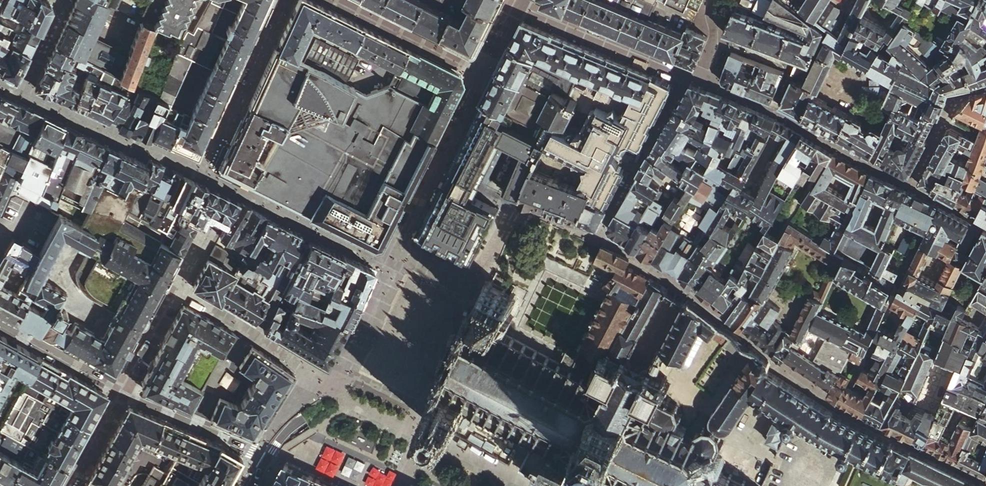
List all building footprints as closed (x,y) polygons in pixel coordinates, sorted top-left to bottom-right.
[(22,0),(3,0),(0,7),(0,19),(10,25),(13,20),(14,18),(15,14),(22,0)] [(15,14),(26,20),(36,0),(22,0),(15,14)] [(39,30),(42,23),(47,12),(50,7),(49,3),(45,0),(36,0),(26,20),(25,23),(39,30)] [(81,28),(70,50),(74,52),(79,54),(84,57),(109,5),(101,1),(99,0),(94,0),(90,9),(81,28)] [(74,2),(90,9),(94,0),(75,0),(74,2)] [(145,9),(140,18),(153,24),(159,26),(175,32),(189,0),(150,0),(145,9)] [(210,31),(221,6),(210,0),(196,25),(210,31)] [(236,13),(259,23),(269,0),(242,0),(236,13)] [(278,39),(282,41),(277,50),(341,82),(347,76),(356,58),(348,54),(352,46),(362,26),(355,22),(339,14),(311,0),(296,0),(279,37),(278,39)] [(372,4),(383,9),(387,0),(364,0),(372,4)] [(383,9),(390,13),(401,18),(410,23),(415,25),(426,5),(425,5),(426,3),(423,2),(422,3),(417,1),(417,0),(387,0),(383,9)] [(502,0),(459,0),(471,6),(472,6),(493,17),(502,0)] [(542,2),(564,11),(568,0),(543,0),(542,2)] [(564,11),(583,19),(591,0),(568,0),(564,11)] [(619,35),(634,0),(591,0),(583,19),(619,35)] [(647,20),(654,3),(648,0),(634,0),(619,35),(637,42),(647,20)] [(697,10),(701,0),(676,0),(697,10)] [(773,0),(758,0),(753,11),(766,16),(773,0)] [(797,12),(783,0),(773,0),(766,16),(788,24),(796,27),(794,32),(807,37),(808,32),(807,31),(810,22),(797,12)] [(799,8),(826,29),(823,38),(824,39),(844,51),(853,36),(855,32),(863,18),(865,14),(867,11),(874,0),(849,0),(837,19),(832,16),(837,7),(827,1),(828,0),(804,0),(799,8)] [(885,1),(883,0),(874,0),(867,11),(883,19),(891,7),(884,4),(885,1)] [(885,1),(884,4),(891,7),(901,12),(906,8),(897,3),(899,0),(886,0),(885,1)] [(917,1),(922,4),(939,12),(941,8),(945,0),(918,0),(917,1)] [(977,0),(950,0),(960,4),(958,8),(970,14),(972,11),(974,6),(977,0)] [(974,6),(977,8),(975,13),(979,15),(985,0),(977,0),(974,6)] [(66,21),(81,28),(90,9),(74,2),(67,16),(65,20),(66,21)] [(724,29),(724,30),(796,57),(789,73),(791,74),(808,69),(813,53),(803,48),(807,37),(794,32),(786,29),(764,21),(748,14),(750,11),(752,12),(753,10),(748,9),(748,8),(735,3),(733,9),(724,29)] [(140,18),(145,9),(137,4),(130,17),(139,21),(140,18)] [(415,25),(424,30),(435,10),(426,5),(415,25)] [(433,35),(442,39),(452,18),(450,17),(451,16),(448,14),(447,16),(444,14),(445,13),(443,12),(442,13),(439,12),(442,8),(438,6),(436,10),(435,10),(424,30),(433,35)] [(484,35),(493,17),(472,6),(471,6),(471,7),(469,6),(468,9),(470,10),(465,20),(463,19),(462,21),(464,22),(463,24),(484,35)] [(912,11),(909,16),(905,25),(908,27),(918,8),(914,6),(912,11)] [(887,34),(890,37),(897,29),(905,14),(909,16),(912,11),(906,8),(901,12),(893,27),(891,26),(889,31),(863,18),(855,32),(880,45),(877,49),(880,50),(884,43),(882,41),(887,34)] [(972,26),(985,35),(985,19),(979,15),(975,13),(972,11),(970,14),(968,20),(967,23),(972,26)] [(259,23),(236,13),(231,25),(228,24),(225,31),(228,32),(225,38),(247,48),(259,23)] [(14,18),(25,23),(26,20),(15,14),(14,18)] [(982,45),(978,48),(965,38),(972,26),(967,23),(968,20),(959,16),(942,46),(943,47),(950,51),(956,54),(962,44),(972,51),(975,61),(985,55),(985,49),(982,45)] [(17,32),(34,40),(36,35),(39,30),(25,23),(14,18),(13,20),(21,24),(17,32)] [(140,18),(139,21),(118,76),(118,77),(130,84),(141,56),(146,58),(146,57),(149,50),(144,48),(153,24),(140,18)] [(476,50),(484,35),(463,24),(458,21),(459,20),(456,18),(455,20),(452,18),(442,39),(469,53),(471,54),(472,54),(473,53),(474,53),(475,52),(476,50)] [(6,51),(1,49),(5,40),(3,39),(9,27),(10,25),(0,19),(0,63),(6,51)] [(13,20),(10,25),(9,27),(16,31),(17,32),(21,24),(13,20)] [(57,36),(55,42),(70,50),(81,28),(65,20),(62,25),(57,36)] [(674,57),(683,35),(647,20),(637,42),(674,57)] [(538,52),(536,56),(568,74),(570,70),(590,78),(616,89),(632,95),(637,85),(646,89),(652,74),(586,47),(521,21),(511,41),(530,51),(532,48),(538,52)] [(822,32),(810,22),(807,31),(808,32),(807,37),(803,48),(813,53),(822,32)] [(159,26),(153,24),(144,48),(149,50),(159,26)] [(904,24),(892,38),(887,44),(886,45),(889,48),(893,52),(903,60),(922,75),(935,84),(948,91),(951,91),(955,90),(952,81),(948,81),(943,74),(933,63),(929,66),(904,45),(912,36),(921,41),(923,36),(908,27),(905,25),(904,24)] [(225,38),(210,31),(196,25),(192,32),(187,30),(184,36),(182,41),(181,41),(176,52),(191,59),(211,68),(225,38)] [(374,32),(362,26),(352,46),(387,64),(397,44),(390,40),(376,33),(374,32)] [(982,45),(985,40),(985,35),(972,26),(965,38),(978,48),(982,45)] [(3,39),(5,40),(8,42),(11,36),(14,37),(16,31),(9,27),(3,39)] [(689,29),(686,28),(683,35),(674,57),(692,65),(694,65),(706,36),(704,35),(689,29)] [(10,43),(28,52),(31,46),(34,40),(17,32),(16,31),(14,37),(11,36),(8,42),(10,43)] [(892,38),(890,37),(887,34),(882,41),(884,43),(887,44),(892,38)] [(844,51),(842,55),(868,69),(880,50),(877,49),(853,36),(844,51)] [(942,46),(923,36),(921,41),(917,47),(932,59),(943,47),(942,46)] [(225,38),(211,68),(233,78),(247,48),(225,38)] [(824,39),(819,54),(824,56),(824,58),(833,62),(837,53),(842,55),(844,51),(824,39)] [(534,60),(536,56),(538,52),(532,48),(530,51),(511,41),(510,44),(509,43),(507,46),(534,60)] [(70,50),(55,42),(52,48),(48,55),(74,68),(75,65),(69,62),(74,52),(70,50)] [(0,63),(0,72),(6,75),(15,80),(15,78),(22,65),(28,52),(10,43),(6,51),(0,63)] [(887,44),(884,43),(880,50),(868,69),(893,82),(903,60),(893,52),(891,55),(886,51),(889,48),(886,45),(887,44)] [(387,64),(396,68),(406,48),(402,46),(397,44),(387,64)] [(977,85),(981,83),(975,61),(972,51),(962,44),(956,54),(962,63),(966,60),(972,68),(966,70),(970,86),(972,86),(974,85),(977,85)] [(568,74),(536,56),(534,60),(507,46),(496,69),(549,96),(552,90),(566,97),(571,84),(574,77),(568,74)] [(457,74),(406,48),(396,68),(388,84),(446,113),(461,82),(457,74)] [(378,245),(398,206),(404,195),(417,170),(431,143),(446,113),(388,84),(363,92),(354,87),(341,82),(277,50),(274,49),(249,104),(248,106),(286,123),(278,135),(263,163),(250,185),(274,197),(277,199),(307,214),(320,220),(353,236),(373,246),(378,245)] [(721,81),(744,90),(752,71),(753,69),(749,68),(748,71),(743,69),(745,66),(740,65),(744,56),(730,51),(719,77),(721,81)] [(956,54),(950,51),(939,59),(948,71),(943,74),(948,81),(952,81),(955,90),(957,89),(960,89),(962,88),(963,88),(966,87),(969,87),(970,86),(966,70),(954,77),(950,70),(962,63),(956,54)] [(191,59),(176,52),(174,60),(187,66),(191,59)] [(93,62),(84,57),(79,54),(75,64),(89,71),(93,62)] [(819,54),(806,85),(813,87),(812,90),(817,92),(818,91),(820,92),(833,62),(824,58),(824,56),(819,54)] [(48,55),(43,67),(58,74),(49,93),(55,96),(60,99),(68,84),(74,68),(48,55)] [(982,83),(985,82),(985,64),(982,66),(980,63),(985,60),(985,55),(975,61),(981,83),(982,83)] [(140,72),(146,58),(141,56),(130,84),(136,87),(142,73),(140,72)] [(756,61),(744,56),(740,65),(745,66),(743,69),(748,71),(749,68),(753,69),(756,61)] [(939,59),(933,63),(943,74),(948,71),(939,59)] [(184,73),(187,66),(174,60),(171,67),(184,73)] [(903,60),(893,82),(889,90),(904,96),(927,106),(935,84),(922,75),(903,60)] [(762,63),(756,61),(753,69),(752,71),(758,73),(762,63)] [(104,68),(93,62),(89,71),(86,75),(97,81),(98,80),(104,68)] [(744,90),(759,97),(772,67),(762,63),(758,73),(752,71),(744,90)] [(966,70),(962,63),(950,70),(954,77),(966,70)] [(79,90),(86,75),(89,71),(75,64),(75,65),(74,68),(68,84),(79,90)] [(43,67),(34,86),(42,90),(49,93),(58,74),(43,67)] [(171,67),(168,73),(181,79),(184,73),(171,67)] [(770,101),(782,71),(772,67),(759,97),(770,101)] [(115,74),(104,68),(98,80),(109,86),(115,74)] [(211,68),(208,75),(230,85),(233,78),(211,68)] [(492,75),(480,99),(531,125),(537,115),(554,124),(554,125),(562,129),(574,108),(564,103),(566,97),(552,90),(549,96),(496,69),(492,75)] [(163,87),(175,92),(181,79),(168,73),(163,86),(163,87)] [(118,76),(115,74),(109,86),(94,116),(100,119),(106,122),(127,89),(130,84),(118,77),(118,76)] [(670,83),(669,81),(657,76),(652,74),(646,89),(642,97),(659,105),(670,83)] [(78,108),(83,110),(97,81),(86,75),(79,90),(72,105),(78,108)] [(208,75),(192,111),(213,121),(214,121),(230,85),(208,75)] [(813,87),(806,85),(789,78),(778,105),(800,117),(812,95),(815,97),(817,92),(812,90),(813,87)] [(88,113),(94,116),(109,86),(98,80),(97,81),(83,110),(88,113)] [(710,117),(704,114),(695,110),(699,102),(705,89),(689,82),(682,95),(675,107),(669,116),(702,132),(703,129),(710,117)] [(641,99),(642,97),(646,89),(637,85),(632,95),(616,89),(614,91),(599,84),(597,88),(587,83),(584,90),(580,100),(621,120),(626,110),(636,115),(642,100),(641,99)] [(66,102),(72,105),(79,90),(68,84),(60,99),(65,102),(66,102)] [(136,87),(130,84),(127,89),(134,93),(137,88),(136,87)] [(562,129),(554,125),(537,159),(592,186),(590,191),(591,191),(588,199),(605,206),(624,168),(620,166),(610,161),(614,154),(614,153),(623,136),(628,139),(634,142),(639,145),(643,138),(659,105),(642,97),(641,99),(642,100),(636,115),(626,110),(621,120),(580,100),(584,90),(571,84),(566,97),(564,103),(574,108),(562,129)] [(935,84),(927,106),(932,108),(930,113),(936,116),(937,117),(941,107),(946,96),(948,91),(935,84)] [(859,91),(860,92),(883,105),(889,90),(883,87),(865,86),(863,85),(859,91)] [(167,103),(170,104),(175,92),(163,87),(159,99),(167,103)] [(134,93),(115,126),(121,129),(126,130),(145,92),(137,88),(134,93)] [(111,124),(115,126),(134,93),(127,89),(106,122),(110,124),(111,124)] [(705,89),(699,102),(703,104),(701,109),(705,111),(706,110),(711,113),(721,95),(708,90),(705,89)] [(892,111),(881,132),(870,155),(881,161),(887,146),(895,128),(907,133),(912,135),(923,140),(936,116),(930,113),(925,110),(920,118),(898,109),(904,96),(889,90),(883,105),(882,106),(892,111)] [(154,97),(145,92),(126,130),(127,131),(133,133),(137,135),(146,116),(150,106),(154,98),(154,97)] [(955,112),(982,123),(985,113),(985,93),(969,97),(955,112)] [(719,122),(721,117),(729,98),(721,95),(711,113),(706,110),(705,111),(704,114),(710,117),(719,122)] [(849,115),(815,97),(812,95),(800,117),(838,137),(849,115)] [(17,102),(14,100),(7,97),(0,111),(0,135),(17,102)] [(158,100),(154,98),(150,106),(153,107),(148,117),(146,116),(137,135),(138,135),(139,135),(146,139),(150,140),(152,137),(167,103),(159,99),(158,100)] [(729,98),(721,117),(729,120),(737,101),(729,98)] [(505,192),(514,195),(518,196),(530,169),(541,147),(525,138),(531,125),(480,99),(464,130),(448,164),(467,173),(461,186),(459,189),(440,179),(411,236),(412,236),(467,263),(469,264),(499,208),(481,198),(483,194),(502,154),(519,162),(505,192)] [(747,125),(755,109),(737,101),(729,120),(734,122),(736,118),(739,119),(737,124),(731,136),(729,141),(738,144),(742,137),(744,132),(747,125)] [(22,104),(19,103),(17,102),(0,135),(0,151),(22,104)] [(168,145),(183,113),(169,107),(170,104),(167,103),(152,137),(155,139),(157,140),(164,143),(166,144),(168,145)] [(29,108),(27,107),(22,104),(0,151),(0,167),(1,167),(5,159),(10,147),(20,126),(29,108)] [(223,161),(219,170),(221,171),(227,174),(236,178),(245,183),(250,185),(263,163),(249,156),(262,127),(278,135),(286,123),(248,106),(235,134),(234,137),(230,145),(226,154),(223,161)] [(34,132),(42,114),(40,113),(31,109),(29,108),(20,126),(34,132)] [(765,114),(755,109),(747,125),(744,132),(754,138),(756,135),(759,128),(765,114)] [(213,121),(192,111),(191,114),(186,112),(185,114),(183,113),(168,145),(192,156),(197,158),(213,121)] [(10,188),(34,201),(38,193),(65,126),(65,125),(55,120),(54,120),(42,114),(34,132),(26,151),(28,152),(27,155),(21,166),(18,171),(21,173),(18,179),(15,178),(10,188)] [(759,128),(770,133),(774,118),(772,117),(765,114),(759,128)] [(537,115),(531,125),(525,138),(541,147),(530,169),(532,170),(537,159),(554,125),(554,124),(537,115)] [(849,115),(838,137),(870,155),(881,132),(874,128),(870,128),(869,130),(863,126),(864,125),(861,121),(850,115),(849,115)] [(709,145),(714,134),(703,129),(702,132),(669,116),(658,135),(677,146),(683,150),(686,145),(682,143),(689,131),(702,137),(696,148),(699,149),(711,156),(716,148),(709,145)] [(729,120),(721,117),(719,122),(716,130),(731,136),(737,124),(734,122),(729,120)] [(760,186),(754,197),(762,202),(769,189),(779,172),(801,133),(782,122),(774,118),(770,133),(782,140),(772,160),(760,186)] [(10,147),(27,155),(28,152),(26,151),(34,132),(20,126),(10,147)] [(73,129),(65,126),(38,193),(53,201),(56,194),(73,150),(80,133),(78,132),(73,129)] [(978,134),(975,141),(969,158),(967,165),(959,188),(960,189),(963,184),(969,187),(974,190),(975,190),(979,178),(984,163),(985,164),(985,159),(985,158),(985,131),(980,128),(978,134)] [(946,130),(929,161),(951,172),(946,181),(959,188),(967,165),(950,157),(957,146),(961,147),(967,137),(951,129),(946,130)] [(706,166),(704,169),(719,178),(725,168),(712,161),(720,148),(725,151),(729,141),(731,136),(716,130),(714,134),(709,145),(716,148),(711,156),(706,166)] [(742,137),(749,140),(752,142),(754,138),(744,132),(742,137)] [(98,162),(106,145),(99,142),(98,141),(86,136),(80,133),(73,150),(91,159),(98,162)] [(808,160),(818,143),(801,133),(779,172),(795,181),(797,178),(808,160)] [(669,152),(672,154),(677,146),(658,135),(653,144),(669,152)] [(736,174),(745,179),(766,141),(756,135),(754,138),(752,142),(747,152),(745,156),(736,174)] [(926,141),(923,140),(912,135),(905,148),(901,154),(895,151),(887,146),(881,161),(905,174),(908,173),(926,141)] [(623,136),(614,153),(615,153),(619,152),(622,150),(625,147),(628,139),(623,136)] [(745,156),(747,152),(743,151),(749,140),(742,137),(738,144),(735,151),(745,156)] [(969,158),(975,141),(967,137),(961,147),(964,149),(962,155),(969,158)] [(733,154),(735,151),(738,144),(729,141),(725,151),(733,154)] [(693,188),(704,169),(706,166),(693,159),(699,149),(696,148),(687,143),(686,145),(683,150),(681,153),(684,155),(689,157),(687,161),(681,171),(680,173),(689,179),(680,195),(676,193),(664,214),(667,216),(674,220),(688,197),(693,188)] [(833,151),(818,143),(808,160),(797,178),(803,182),(809,171),(818,176),(821,172),(832,152),(833,151)] [(653,144),(649,153),(669,165),(681,171),(687,161),(682,159),(680,163),(667,156),(669,152),(653,144)] [(112,148),(106,145),(98,162),(93,174),(92,176),(105,182),(120,151),(112,148)] [(10,147),(5,159),(21,166),(27,155),(10,147)] [(725,168),(725,167),(733,154),(725,151),(720,148),(712,161),(725,168)] [(56,194),(79,204),(92,176),(93,174),(86,171),(91,159),(73,150),(56,194)] [(146,164),(146,163),(142,161),(120,151),(105,182),(116,187),(115,188),(122,192),(112,208),(106,206),(103,211),(108,212),(121,220),(127,208),(146,164)] [(725,167),(736,174),(745,156),(735,151),(733,154),(725,167)] [(647,152),(642,163),(654,170),(663,175),(669,165),(649,153),(647,152)] [(822,242),(835,250),(836,248),(871,174),(832,152),(821,172),(818,176),(814,183),(806,196),(802,202),(837,222),(830,238),(825,236),(822,242)] [(614,154),(610,161),(620,166),(621,163),(618,161),(615,154),(614,154)] [(1,168),(17,175),(18,171),(21,166),(5,159),(1,167),(1,168)] [(98,162),(91,159),(86,171),(93,174),(98,162)] [(136,213),(160,164),(154,161),(148,159),(146,163),(146,164),(127,208),(136,213)] [(530,169),(518,196),(553,209),(570,215),(580,218),(580,219),(587,222),(596,225),(599,223),(606,206),(605,206),(588,199),(591,191),(590,191),(592,186),(537,159),(532,170),(530,169)] [(930,190),(931,189),(938,176),(946,181),(951,172),(929,161),(917,183),(930,190)] [(637,171),(638,172),(649,178),(658,183),(663,175),(654,170),(642,163),(637,171)] [(165,167),(160,164),(136,213),(146,219),(170,169),(165,167)] [(732,208),(745,215),(748,210),(754,197),(741,190),(746,179),(745,179),(736,174),(725,167),(725,168),(719,178),(719,179),(729,185),(732,187),(717,212),(727,217),(732,208)] [(10,188),(15,178),(17,175),(1,168),(0,171),(0,208),(10,188)] [(170,169),(146,219),(155,224),(181,174),(170,169)] [(719,178),(704,169),(693,188),(705,195),(710,186),(713,188),(719,179),(719,178)] [(638,172),(616,211),(637,222),(642,214),(645,209),(630,201),(638,188),(652,197),(657,189),(660,184),(658,183),(649,178),(638,172)] [(186,176),(181,174),(155,224),(165,229),(173,216),(192,179),(186,176)] [(893,184),(871,174),(836,248),(854,258),(859,247),(863,238),(872,242),(863,262),(871,267),(882,242),(891,224),(890,223),(894,216),(897,209),(890,205),(887,204),(876,227),(867,223),(862,221),(873,197),(878,200),(885,203),(887,198),(893,184)] [(105,182),(92,176),(79,204),(88,208),(103,211),(106,206),(112,208),(122,192),(115,188),(116,187),(105,182)] [(938,176),(931,189),(954,202),(960,189),(959,188),(946,181),(938,176)] [(979,178),(975,190),(980,193),(985,196),(985,182),(979,178)] [(189,239),(206,208),(216,190),(206,186),(192,179),(173,216),(165,229),(173,234),(183,240),(189,239)] [(724,194),(729,185),(719,179),(713,188),(724,194)] [(906,191),(893,184),(887,198),(892,201),(890,205),(897,209),(906,191)] [(963,184),(960,189),(967,193),(969,187),(963,184)] [(671,267),(679,271),(698,236),(701,239),(717,212),(732,187),(729,185),(724,194),(716,207),(710,203),(707,208),(700,204),(688,197),(674,220),(673,223),(687,231),(684,236),(682,235),(677,243),(678,244),(675,250),(673,250),(666,265),(671,267)] [(716,207),(724,194),(713,188),(710,186),(705,195),(700,204),(707,208),(710,203),(716,207)] [(960,189),(954,202),(953,202),(965,208),(972,195),(974,190),(969,187),(967,193),(960,189)] [(630,201),(645,209),(652,197),(638,188),(630,201)] [(693,188),(688,197),(700,204),(705,195),(693,188)] [(652,197),(645,209),(642,214),(646,216),(654,221),(660,211),(663,205),(654,200),(660,191),(657,189),(652,197)] [(754,197),(748,210),(752,212),(766,220),(763,226),(767,228),(774,217),(785,198),(769,189),(762,202),(754,197)] [(216,190),(206,208),(217,213),(229,219),(230,217),(239,201),(232,198),(227,195),(216,190)] [(668,196),(660,191),(654,200),(663,205),(668,196)] [(935,205),(906,191),(897,209),(894,216),(919,228),(923,231),(925,231),(937,206),(935,205)] [(34,201),(49,209),(53,201),(38,193),(34,201)] [(965,208),(976,215),(985,196),(980,193),(978,198),(972,195),(965,208)] [(985,196),(976,215),(985,220),(985,196)] [(867,223),(878,200),(873,197),(862,221),(867,223)] [(230,217),(229,219),(219,236),(234,244),(253,209),(249,207),(243,203),(240,201),(239,201),(230,217)] [(960,237),(967,222),(964,221),(953,214),(937,206),(925,231),(919,244),(929,249),(949,259),(955,246),(943,240),(948,231),(960,237)] [(234,244),(244,250),(265,215),(259,212),(253,209),(234,244)] [(621,237),(627,240),(637,222),(616,211),(609,225),(609,227),(610,229),(621,237)] [(704,241),(721,255),(731,240),(739,225),(734,222),(729,230),(722,226),(727,217),(717,212),(701,239),(704,241)] [(53,338),(53,337),(62,341),(60,345),(61,345),(67,349),(70,350),(76,354),(77,352),(86,357),(85,359),(110,375),(117,363),(120,365),(136,337),(132,335),(109,323),(101,338),(72,323),(69,329),(58,324),(59,322),(58,320),(56,320),(53,318),(55,316),(54,314),(52,312),(54,309),(56,308),(55,306),(64,292),(40,279),(62,237),(88,251),(89,249),(97,235),(56,213),(38,250),(28,268),(18,287),(31,294),(29,299),(26,298),(14,321),(15,321),(28,328),(46,337),(46,338),(48,338),(49,338),(50,338),(51,338),(53,338)] [(637,222),(627,240),(633,244),(639,248),(651,227),(642,222),(646,216),(642,214),(637,222)] [(252,263),(276,221),(271,218),(265,215),(244,250),(240,257),(246,260),(252,263)] [(646,252),(654,257),(672,224),(673,223),(674,220),(667,216),(659,228),(652,224),(651,227),(639,248),(642,250),(646,252)] [(654,221),(646,216),(642,222),(651,227),(652,224),(654,221)] [(242,268),(237,265),(231,276),(218,300),(232,308),(247,317),(259,295),(260,296),(267,284),(260,280),(265,272),(279,244),(288,227),(282,224),(276,221),(252,263),(246,260),(242,268)] [(768,261),(765,266),(763,270),(758,279),(751,292),(750,292),(759,299),(756,302),(749,297),(732,319),(741,327),(761,343),(768,349),(776,356),(780,359),(782,356),(795,337),(790,333),(771,319),(780,308),(766,297),(794,248),(789,245),(792,239),(833,265),(838,269),(844,256),(835,250),(822,242),(790,221),(784,231),(780,240),(775,249),(774,250),(768,261)] [(955,246),(949,259),(962,265),(982,230),(967,222),(960,237),(955,246)] [(661,262),(666,265),(673,250),(675,250),(678,244),(677,243),(673,241),(680,229),(672,224),(654,257),(661,262)] [(284,268),(299,234),(300,233),(294,230),(288,227),(279,244),(265,272),(278,279),(284,268)] [(982,230),(962,265),(961,266),(981,277),(981,276),(985,268),(985,232),(982,230)] [(765,232),(760,241),(774,250),(775,249),(780,240),(765,232)] [(152,307),(181,253),(167,245),(159,241),(149,261),(130,250),(134,244),(114,233),(111,240),(98,233),(97,235),(89,249),(98,254),(98,255),(109,261),(107,264),(116,269),(118,266),(135,275),(115,312),(138,324),(139,324),(142,323),(144,321),(146,317),(146,316),(146,313),(146,311),(145,310),(148,305),(152,307)] [(167,245),(181,253),(189,239),(183,240),(173,234),(167,245)] [(297,263),(308,238),(299,234),(284,268),(287,270),(290,264),(295,266),(297,263)] [(10,259),(28,268),(38,250),(27,244),(25,248),(17,244),(20,240),(11,235),(5,245),(0,253),(0,278),(10,259)] [(679,274),(681,276),(704,241),(701,239),(698,236),(679,271),(678,272),(677,273),(679,274)] [(297,281),(317,242),(312,240),(308,238),(297,263),(295,266),(290,276),(290,277),(297,281)] [(25,248),(27,244),(20,240),(17,244),(25,248)] [(692,285),(696,289),(712,267),(721,255),(704,241),(681,276),(692,285)] [(763,270),(765,266),(755,260),(758,255),(768,261),(774,250),(760,241),(757,246),(741,272),(735,267),(731,271),(741,280),(739,284),(736,287),(739,289),(742,292),(749,283),(745,279),(749,272),(758,279),(763,270)] [(749,241),(735,267),(741,272),(757,246),(749,241)] [(308,282),(326,247),(322,245),(317,242),(297,281),(290,277),(283,293),(294,297),(295,295),(304,298),(310,283),(308,282)] [(871,267),(894,280),(897,272),(885,266),(893,248),(882,242),(871,267)] [(226,251),(215,244),(208,256),(192,286),(199,290),(212,298),(218,301),(218,300),(231,276),(237,265),(239,261),(226,253),(226,251)] [(929,249),(919,244),(900,283),(937,302),(940,303),(942,300),(961,266),(962,265),(949,259),(937,283),(917,274),(929,249)] [(326,290),(328,287),(342,255),(341,254),(335,251),(326,247),(308,282),(310,283),(315,285),(326,290)] [(923,480),(937,485),(983,485),(832,412),(766,370),(769,365),(768,360),(735,335),(719,324),(707,314),(689,300),(683,299),(676,295),(625,265),(628,259),(618,255),(606,250),(600,247),(594,258),(618,269),(618,268),(622,269),(611,288),(586,340),(653,372),(655,367),(657,367),(658,368),(660,366),(659,364),(662,359),(665,359),(665,357),(663,357),(662,354),(664,351),(671,354),(670,355),(672,357),(673,355),(679,358),(678,362),(679,363),(679,362),(682,363),(681,364),(682,365),(684,362),(684,363),(686,359),(685,359),(688,353),(701,326),(710,333),(709,335),(723,346),(739,359),(727,374),(721,383),(714,393),(708,401),(690,427),(696,430),(707,424),(716,426),(721,431),(722,431),(723,430),(725,430),(726,430),(727,429),(728,429),(729,428),(730,427),(731,427),(732,427),(736,424),(738,425),(739,423),(737,422),(742,414),(744,415),(745,413),(744,412),(748,405),(750,406),(751,404),(749,402),(752,397),(754,398),(756,399),(756,404),(760,407),(766,405),(777,412),(774,419),(773,418),(768,430),(769,430),(765,438),(780,445),(782,440),(784,435),(782,434),(784,428),(790,431),(795,430),(798,425),(816,436),(840,449),(838,453),(841,458),(846,460),(849,459),(851,455),(853,456),(903,480),(907,480),(911,472),(924,479),(923,480)] [(342,255),(328,287),(336,291),(338,288),(351,259),(347,257),(342,255)] [(844,256),(838,269),(835,275),(880,300),(865,331),(818,310),(815,315),(809,328),(826,337),(852,350),(862,355),(864,351),(869,340),(873,331),(886,304),(887,301),(895,284),(892,283),(844,256)] [(336,291),(358,302),(373,269),(367,266),(351,259),(338,288),(336,291)] [(708,298),(710,300),(725,279),(720,274),(726,266),(726,263),(721,259),(714,269),(712,267),(696,289),(697,290),(703,295),(708,298)] [(269,298),(267,300),(266,301),(274,306),(277,301),(282,292),(283,293),(290,277),(290,276),(295,266),(290,264),(287,270),(284,268),(278,279),(268,297),(269,298)] [(835,275),(838,269),(833,265),(830,272),(835,275)] [(736,287),(739,284),(741,280),(731,271),(725,279),(710,300),(722,311),(733,297),(739,289),(736,287)] [(835,275),(830,272),(819,293),(816,291),(811,293),(810,296),(822,301),(826,293),(835,275)] [(747,483),(748,481),(744,479),(743,481),(733,477),(735,474),(731,472),(730,475),(719,470),(718,463),(719,462),(719,461),(717,461),(716,452),(720,450),(724,441),(722,433),(716,426),(707,424),(696,430),(690,427),(678,421),(680,416),(677,404),(661,396),(666,386),(669,387),(670,383),(668,382),(669,381),(667,380),(668,378),(664,376),(663,378),(653,372),(586,340),(583,346),(580,345),(575,354),(568,349),(568,348),(566,347),(565,348),(564,348),(562,351),(564,352),(560,360),(552,356),(552,355),(549,354),(549,355),(540,350),(541,349),(538,348),(537,349),(529,344),(526,342),(525,343),(516,338),(517,337),(514,335),(513,336),(504,332),(512,317),(506,314),(509,308),(510,309),(512,306),(510,305),(512,302),(514,303),(516,298),(514,297),(513,294),(514,293),(510,291),(509,292),(505,289),(505,288),(502,286),(501,288),(491,282),(491,281),(489,280),(488,279),(487,281),(485,280),(483,284),(484,284),(468,314),(467,313),(466,315),(465,315),(463,318),(462,317),(460,321),(462,321),(457,331),(458,331),(454,341),(451,339),(446,350),(442,358),(444,359),(445,361),(442,367),(440,368),(441,370),(439,373),(437,374),(438,377),(436,380),(434,379),(432,383),(434,384),(434,385),(437,387),(434,394),(436,395),(433,401),(431,400),(429,404),(430,405),(427,412),(425,411),(423,416),(425,418),(424,420),(427,421),(428,419),(435,423),(434,425),(438,427),(439,425),(445,428),(445,430),(448,432),(449,430),(451,431),(454,432),(457,427),(454,425),(458,418),(460,420),(462,415),(460,414),(463,408),(466,409),(467,406),(473,410),(472,411),(476,413),(477,411),(485,415),(484,417),(489,420),(490,418),(497,421),(496,423),(499,425),(500,423),(509,428),(508,429),(512,432),(513,430),(520,433),(519,435),(522,437),(522,436),(532,441),(532,442),(536,444),(537,442),(545,446),(544,448),(548,450),(549,448),(554,451),(549,460),(546,458),(544,462),(547,464),(542,475),(538,473),(536,478),(540,480),(538,484),(542,485),(544,482),(552,485),(753,485),(747,483)] [(976,286),(985,292),(985,286),(978,282),(976,286)] [(315,285),(310,283),(304,298),(321,302),(326,290),(315,285)] [(3,315),(14,321),(26,298),(29,299),(31,294),(18,287),(16,293),(0,284),(0,313),(3,315)] [(897,285),(895,284),(887,301),(889,302),(890,303),(908,312),(904,320),(905,320),(897,335),(879,326),(875,335),(879,338),(898,348),(911,322),(921,303),(923,299),(899,286),(897,285)] [(985,333),(985,316),(983,315),(985,310),(985,292),(976,286),(963,307),(964,308),(958,317),(965,320),(966,320),(977,326),(975,329),(985,335),(985,333)] [(337,320),(347,324),(358,302),(336,291),(328,287),(326,290),(321,302),(304,298),(295,295),(294,297),(291,304),(318,312),(337,320)] [(730,318),(732,319),(749,297),(742,292),(739,289),(733,297),(722,311),(724,313),(730,318)] [(64,292),(55,306),(56,308),(54,309),(52,312),(54,314),(55,316),(53,318),(56,320),(58,320),(59,322),(60,322),(61,321),(65,313),(66,312),(65,312),(64,311),(56,306),(65,292),(64,292)] [(291,304),(294,297),(283,293),(282,292),(277,301),(284,305),(289,308),(291,304)] [(259,295),(247,317),(250,319),(253,321),(254,321),(255,320),(266,301),(267,300),(264,298),(260,296),(259,295)] [(790,333),(795,337),(802,342),(803,341),(809,328),(815,315),(818,310),(822,301),(810,296),(790,333)] [(916,359),(936,321),(942,309),(935,305),(923,299),(921,303),(911,322),(898,348),(897,349),(882,377),(881,379),(880,382),(882,383),(889,370),(892,371),(898,360),(899,361),(903,353),(909,356),(899,375),(905,379),(905,378),(916,359)] [(937,302),(935,305),(942,309),(949,313),(954,305),(942,300),(940,303),(937,302)] [(266,301),(255,320),(263,326),(274,306),(266,301)] [(274,306),(263,326),(262,327),(268,331),(275,335),(280,325),(274,322),(284,305),(277,301),(274,306)] [(972,335),(975,329),(977,326),(966,320),(965,320),(958,317),(964,308),(963,307),(955,303),(954,305),(949,313),(942,309),(936,321),(951,328),(935,358),(937,359),(956,367),(961,369),(969,346),(962,344),(966,333),(972,335)] [(318,312),(291,304),(289,308),(285,316),(280,325),(275,335),(274,336),(325,367),(329,360),(344,330),(334,325),(337,320),(318,312)] [(289,308),(284,305),(274,322),(280,325),(285,316),(289,308)] [(143,388),(143,389),(152,392),(155,394),(157,395),(173,402),(180,405),(189,410),(201,389),(186,380),(201,353),(207,356),(212,347),(221,353),(232,333),(208,319),(187,307),(186,307),(185,307),(184,306),(183,306),(182,307),(181,308),(180,309),(140,380),(141,382),(145,384),(143,388)] [(115,312),(109,323),(132,335),(138,324),(115,312)] [(347,324),(337,320),(334,325),(344,330),(347,324)] [(905,378),(905,379),(898,392),(897,393),(917,403),(937,359),(935,358),(951,328),(936,321),(916,359),(905,378)] [(985,335),(975,329),(972,335),(969,346),(961,369),(956,367),(949,385),(985,397),(985,381),(983,387),(967,379),(979,350),(985,354),(985,335)] [(0,331),(0,400),(18,368),(30,373),(40,357),(41,353),(2,332),(0,331)] [(252,347),(232,333),(221,353),(201,389),(189,410),(203,415),(234,429),(252,437),(261,422),(262,423),(293,373),(280,364),(252,347)] [(962,344),(969,346),(972,335),(966,333),(962,344)] [(795,337),(782,356),(790,361),(830,388),(834,380),(838,373),(847,359),(852,350),(826,337),(812,359),(797,350),(802,342),(795,337)] [(898,348),(879,338),(873,350),(872,351),(878,353),(872,366),(865,363),(862,369),(881,379),(882,377),(897,349),(898,348)] [(852,350),(847,359),(857,365),(857,364),(862,355),(852,350)] [(48,361),(40,357),(30,373),(21,390),(41,401),(59,368),(50,363),(48,361)] [(41,401),(50,406),(87,427),(105,394),(100,391),(84,381),(59,368),(41,401)] [(845,386),(837,399),(840,400),(848,404),(849,405),(863,413),(871,398),(880,382),(881,379),(862,369),(857,379),(870,386),(865,395),(852,388),(848,386),(846,385),(845,386)] [(874,418),(881,422),(889,408),(894,398),(897,393),(898,392),(905,379),(899,375),(892,371),(889,370),(882,383),(892,389),(884,405),(871,398),(863,413),(867,414),(874,418)] [(834,380),(845,386),(846,385),(847,383),(849,379),(838,373),(834,380)] [(834,380),(830,388),(828,390),(827,393),(832,396),(837,399),(845,386),(834,380)] [(956,460),(964,444),(972,428),(960,421),(955,431),(950,440),(942,436),(946,426),(956,402),(980,413),(985,401),(985,397),(949,385),(936,417),(930,430),(925,444),(931,447),(941,452),(945,454),(950,457),(956,460)] [(65,466),(72,454),(76,447),(78,442),(41,422),(50,406),(41,401),(21,390),(0,428),(0,430),(28,446),(65,466)] [(889,408),(881,422),(897,430),(910,436),(912,437),(919,425),(920,423),(913,419),(909,417),(896,410),(901,402),(894,398),(889,408)] [(119,420),(109,438),(132,450),(139,437),(152,443),(162,419),(154,416),(142,411),(133,407),(128,405),(120,419),(119,420)] [(87,427),(50,406),(41,422),(78,442),(81,438),(87,427)] [(909,417),(913,419),(917,411),(913,409),(909,417)] [(913,419),(920,423),(924,414),(920,412),(917,411),(913,419)] [(930,430),(936,417),(926,411),(924,414),(920,423),(919,425),(930,430)] [(979,415),(972,428),(964,444),(969,447),(976,433),(985,438),(985,418),(979,415)] [(162,419),(152,443),(177,454),(171,464),(187,474),(202,449),(206,438),(200,435),(189,431),(177,426),(168,422),(162,419)] [(919,441),(925,444),(930,430),(919,425),(912,437),(919,441)] [(955,431),(946,426),(942,436),(950,440),(955,431)] [(28,446),(0,430),(0,478),(5,481),(7,483),(28,446)] [(974,453),(981,457),(985,447),(985,438),(976,433),(969,447),(968,450),(974,453)] [(132,450),(109,438),(108,440),(107,441),(101,453),(123,465),(132,450)] [(208,485),(223,485),(240,456),(233,452),(218,443),(206,438),(202,449),(187,474),(208,485)] [(964,444),(956,460),(963,463),(967,465),(974,453),(968,450),(969,447),(964,444)] [(65,466),(28,446),(7,483),(13,485),(54,485),(55,484),(56,483),(60,476),(65,466)] [(974,453),(967,465),(985,474),(985,471),(985,447),(981,457),(974,453)] [(88,475),(108,485),(111,485),(123,465),(101,453),(88,475)] [(319,477),(312,474),(313,473),(286,461),(272,485),(314,485),(319,477)] [(166,473),(161,482),(148,475),(142,485),(208,485),(187,474),(171,464),(166,473)] [(161,482),(166,473),(153,465),(148,475),(161,482)] [(84,482),(91,485),(108,485),(88,475),(86,478),(84,482)] [(319,477),(314,485),(339,485),(319,477)]
